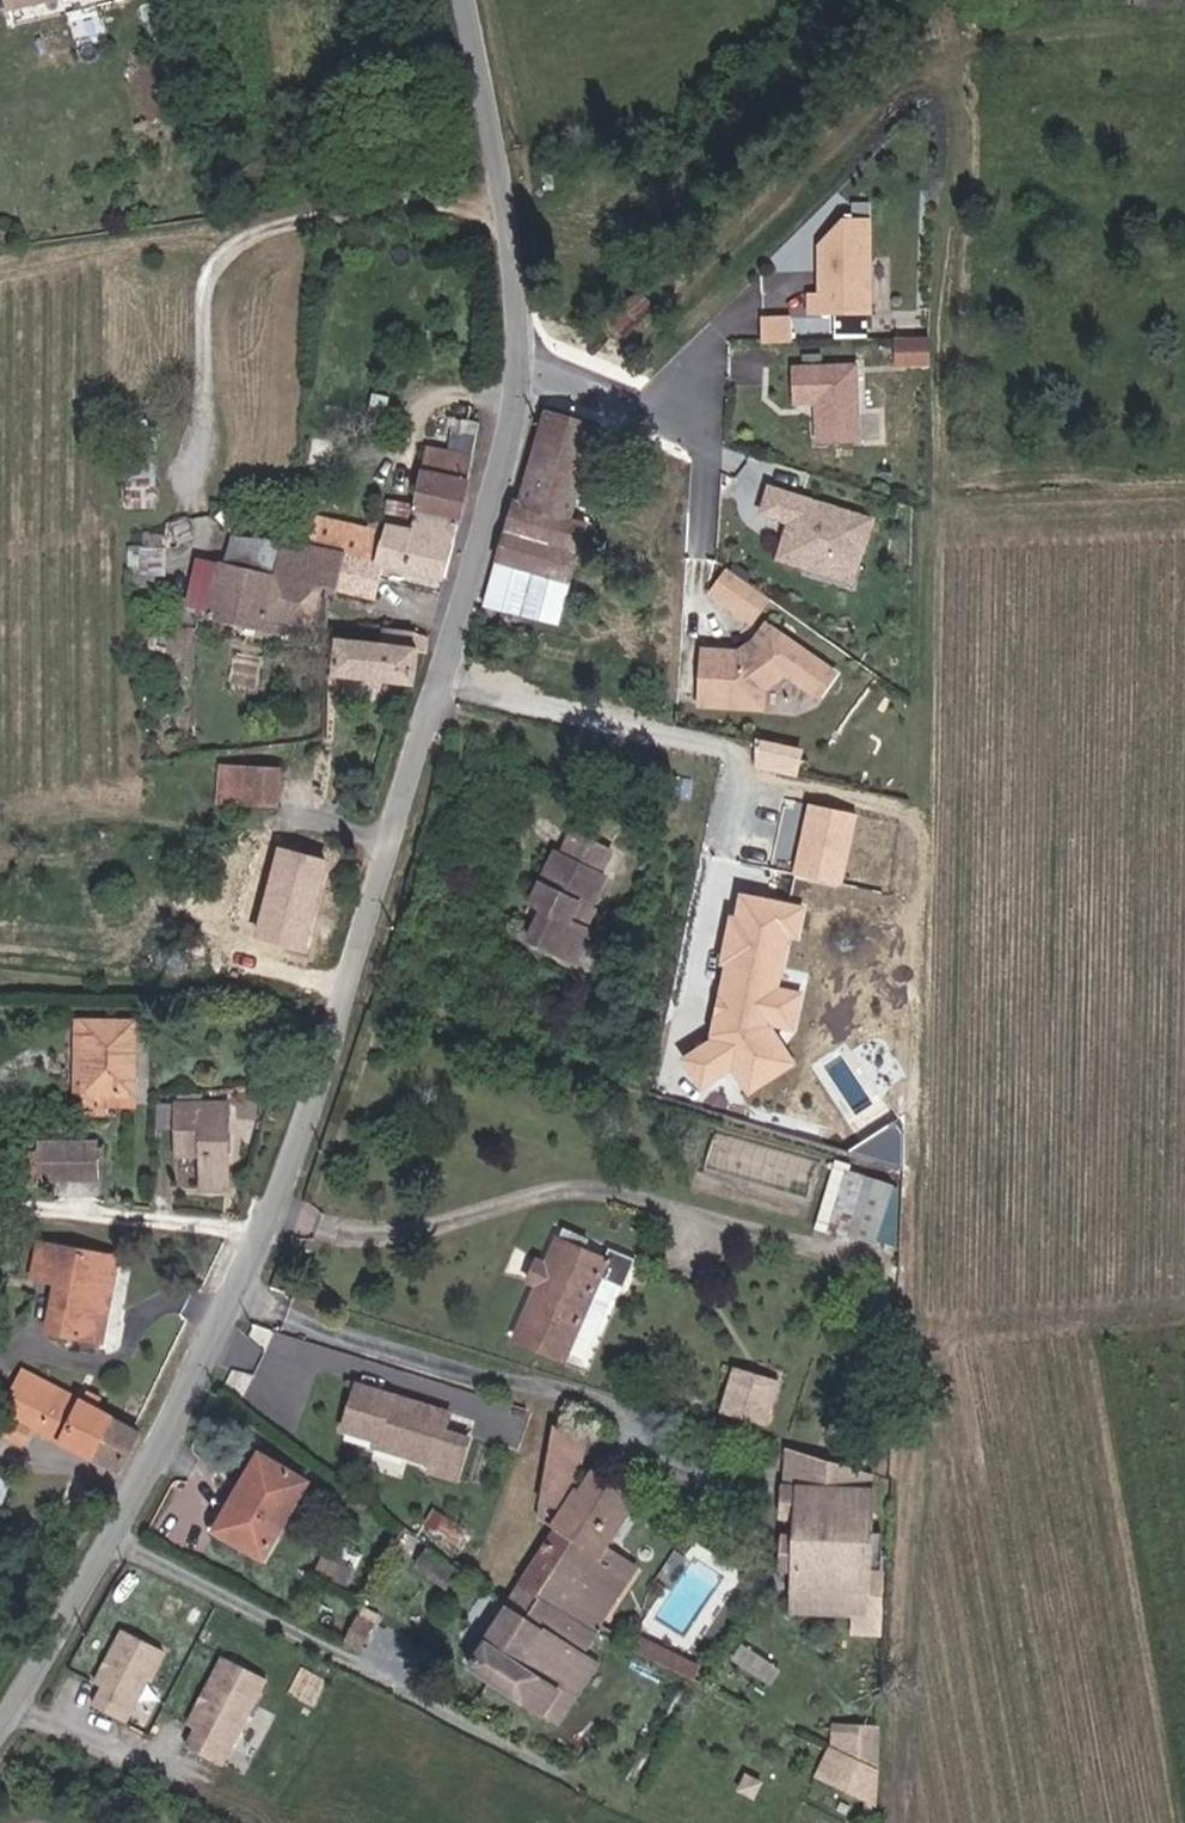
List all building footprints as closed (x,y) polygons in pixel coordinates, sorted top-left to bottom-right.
[(65,0),(14,0),(16,10),(65,0)] [(891,326),(891,230),(866,229),(840,255),(840,304),(830,304),(830,325),(891,326)] [(812,353),(812,329),(782,329),(783,353),(812,353)] [(948,376),(947,352),(918,353),(918,377),(948,376)] [(878,452),(876,375),(813,377),(814,414),(836,414),(842,420),(835,425),(836,453),(878,452)] [(594,525),(580,520),(607,430),(567,418),(541,507),(528,505),(501,612),(568,629),(594,525)] [(457,530),(467,486),(472,457),(429,450),(413,521),(457,530)] [(874,577),(889,530),(788,497),(779,523),(807,532),(796,568),(838,582),(852,570),(874,577)] [(390,536),(457,551),(461,531),(457,530),(413,521),(394,517),(390,536)] [(351,563),(384,570),(390,536),(316,519),(310,552),(351,563)] [(384,570),(449,585),(457,551),(390,536),(384,570)] [(290,626),(313,631),(323,591),(344,596),(351,563),(310,552),(280,545),(279,551),(259,546),(253,574),(219,569),(207,621),(286,639),(290,626)] [(376,603),(384,570),(351,563),(344,596),(376,603)] [(869,593),(874,577),(852,570),(838,582),(869,593)] [(787,609),(748,581),(731,605),(769,634),(787,609)] [(777,656),(788,640),(783,636),(772,652),(754,663),(757,668),(777,656)] [(330,681),(418,690),(433,646),(400,640),(398,652),(335,645),(330,681)] [(778,700),(801,685),(835,709),(851,686),(788,640),(777,656),(757,668),(754,663),(720,659),(715,713),(776,718),(778,700)] [(229,806),(286,807),(287,772),(230,771),(229,806)] [(854,881),(862,807),(811,802),(803,876),(854,881)] [(613,873),(607,870),(616,847),(574,832),(566,857),(561,856),(542,910),(558,915),(545,950),(564,957),(568,943),(596,949),(601,930),(578,923),(584,904),(601,910),(613,873)] [(249,886),(281,894),(294,853),(263,843),(249,886)] [(268,937),(306,947),(334,864),(294,853),(281,894),(268,937)] [(796,986),(807,899),(744,891),(725,1045),(701,1042),(698,1073),(790,1084),(797,1028),(806,1029),(811,988),(796,986)] [(578,923),(601,930),(607,911),(601,910),(584,904),(578,923)] [(564,957),(591,965),(596,949),(568,943),(564,957)] [(79,1089),(88,1089),(92,1019),(82,1018),(79,1089)] [(136,1091),(138,1092),(142,1020),(92,1019),(88,1089),(87,1110),(101,1110),(101,1108),(102,1091),(136,1091)] [(107,1102),(136,1103),(136,1091),(102,1091),(101,1108),(107,1108),(107,1102)] [(204,1187),(232,1187),(237,1105),(189,1105),(189,1159),(205,1159),(204,1187)] [(36,1175),(102,1177),(103,1140),(37,1138),(36,1175)] [(595,1172),(599,1161),(577,1154),(574,1166),(595,1172)] [(869,1256),(886,1201),(861,1194),(843,1248),(869,1256)] [(567,1330),(598,1257),(558,1239),(516,1343),(548,1357),(560,1326),(567,1330)] [(115,1307),(124,1257),(53,1245),(47,1281),(69,1284),(61,1332),(109,1340),(113,1318),(104,1317),(106,1306),(115,1307)] [(567,1330),(578,1334),(596,1288),(601,1276),(607,1277),(616,1251),(602,1245),(598,1257),(567,1330)] [(596,1288),(602,1290),(607,1277),(601,1276),(596,1288)] [(567,1330),(560,1326),(548,1357),(565,1364),(578,1334),(567,1330)] [(772,1382),(730,1369),(726,1381),(769,1394),(772,1382)] [(33,1373),(0,1435),(28,1450),(36,1434),(122,1480),(148,1435),(102,1412),(79,1399),(33,1373)] [(759,1424),(769,1394),(726,1381),(717,1410),(759,1424)] [(461,1448),(436,1440),(443,1416),(351,1388),(337,1434),(371,1444),(369,1450),(427,1467),(424,1475),(450,1482),(461,1448)] [(79,1399),(102,1412),(109,1399),(96,1391),(93,1396),(83,1391),(79,1399)] [(529,1483),(554,1500),(572,1440),(545,1433),(529,1483)] [(866,1475),(782,1449),(780,1489),(865,1493),(866,1475)] [(216,1533),(267,1562),(310,1489),(269,1466),(242,1511),(231,1505),(216,1533)] [(15,1483),(0,1475),(0,1507),(1,1508),(15,1483)] [(553,1504),(554,1500),(529,1483),(525,1496),(553,1504)] [(594,1527),(597,1529),(612,1504),(583,1486),(569,1510),(594,1527)] [(865,1493),(780,1489),(779,1517),(794,1517),(791,1592),(860,1595),(861,1569),(875,1570),(876,1556),(862,1556),(865,1493)] [(557,1583),(577,1553),(594,1527),(569,1510),(554,1500),(553,1504),(547,1535),(527,1566),(557,1583)] [(597,1529),(609,1536),(624,1511),(612,1504),(597,1529)] [(593,1562),(600,1551),(609,1536),(597,1529),(594,1527),(577,1553),(593,1562)] [(618,1576),(624,1564),(600,1551),(593,1562),(618,1576)] [(599,1626),(593,1623),(618,1576),(593,1562),(577,1553),(557,1583),(540,1608),(587,1634),(593,1637),(599,1626)] [(526,1631),(540,1608),(557,1583),(527,1566),(497,1615),(526,1631)] [(859,1614),(860,1595),(791,1592),(790,1611),(859,1614)] [(542,1666),(561,1677),(587,1634),(540,1608),(526,1631),(487,1695),(535,1723),(550,1697),(530,1685),(542,1666)] [(458,1677),(487,1695),(526,1631),(497,1615),(458,1677)] [(612,1648),(617,1637),(599,1626),(593,1637),(612,1648)] [(687,1685),(694,1670),(634,1640),(627,1655),(687,1685)] [(134,1736),(171,1663),(131,1643),(104,1696),(111,1701),(102,1720),(134,1736)] [(232,1776),(276,1689),(233,1667),(198,1736),(206,1740),(197,1758),(232,1776)] [(826,1789),(883,1792),(887,1723),(831,1719),(826,1789)]
